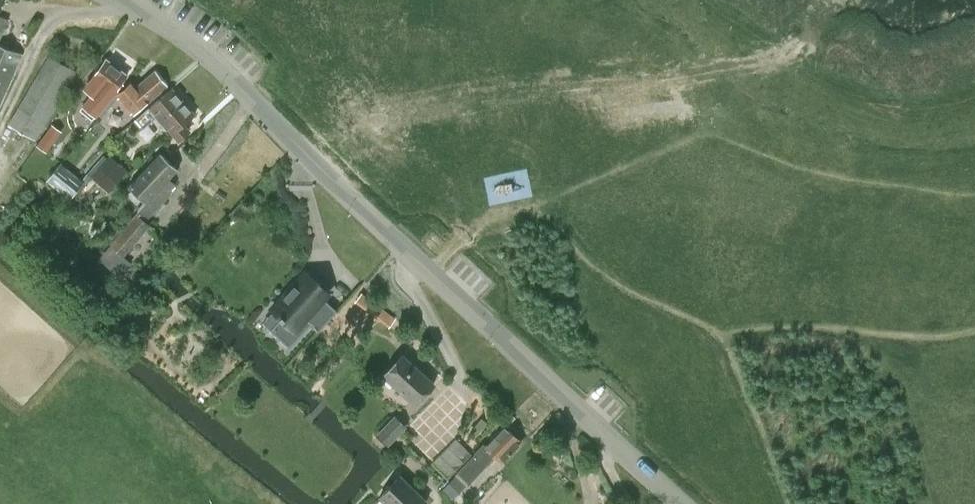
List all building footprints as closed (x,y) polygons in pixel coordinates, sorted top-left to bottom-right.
[(22,53),(0,44),(0,103),(22,53)] [(49,55),(9,124),(34,139),(75,70),(49,55)] [(126,75),(106,59),(87,84),(90,85),(86,89),(92,94),(83,105),(95,115),(114,92),(113,92),(126,75)] [(123,86),(114,93),(115,95),(120,100),(126,107),(132,114),(140,107),(167,84),(156,70),(137,86),(131,79),(123,86)] [(172,88),(150,107),(161,120),(183,101),(172,88)] [(161,120),(172,133),(178,140),(190,130),(184,123),(194,114),(183,101),(161,120)] [(46,153),(61,132),(51,124),(35,145),(46,153)] [(177,168),(161,153),(128,187),(144,202),(137,208),(147,217),(169,194),(167,192),(174,185),(167,179),(177,168)] [(109,155),(90,176),(108,192),(120,179),(122,181),(129,174),(126,172),(127,171),(109,155)] [(122,256),(123,254),(149,224),(137,213),(110,244),(97,260),(119,278),(131,263),(122,256)] [(271,312),(262,322),(290,347),(310,324),(318,331),(337,311),(325,300),(331,293),(304,268),(267,308),(271,312)] [(433,384),(402,355),(384,374),(416,403),(433,384)] [(387,444),(405,426),(394,417),(377,434),(387,444)] [(521,441),(505,426),(486,446),(483,443),(473,453),(474,454),(458,472),(469,482),(495,455),(502,461),(521,441)] [(443,451),(460,467),(472,454),(455,438),(443,451)] [(447,479),(460,467),(443,451),(431,463),(447,479)] [(426,501),(400,475),(378,497),(385,503),(423,503),(426,501)]
